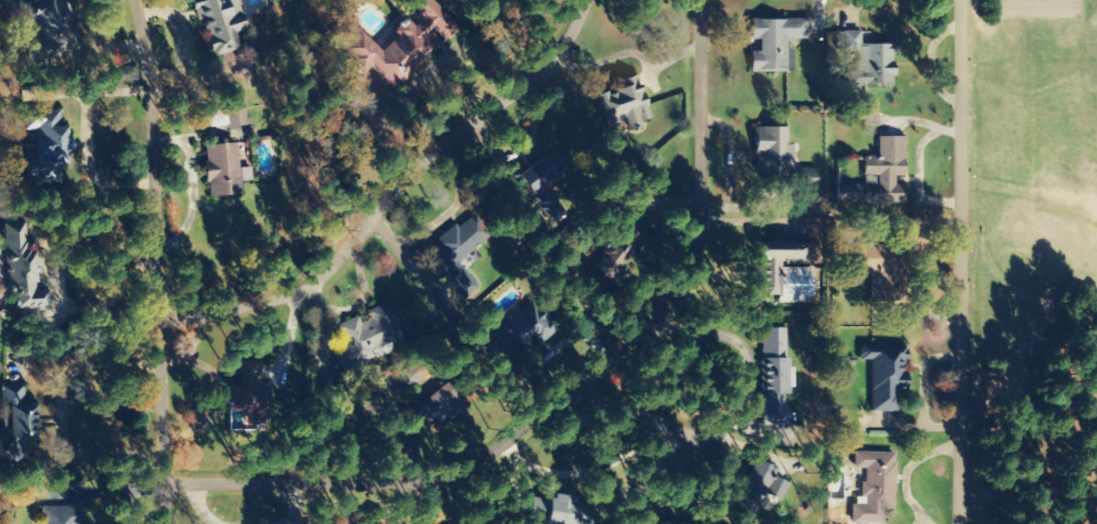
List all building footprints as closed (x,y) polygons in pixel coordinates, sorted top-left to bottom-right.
[(74,61),(74,29),(59,29),(59,19),(63,19),(63,0),(24,0),(23,14),(40,15),(40,40),(26,40),(25,60),(74,61)] [(208,57),(239,48),(234,31),(242,29),(234,0),(192,0),(208,57)] [(435,49),(425,38),(433,30),(444,43),(458,31),(429,0),(406,0),(404,2),(420,20),(412,27),(406,20),(392,33),(396,37),(379,53),(359,32),(338,52),(361,76),(370,67),(391,91),(435,49)] [(807,40),(807,20),(749,20),(749,41),(758,41),(758,52),(749,52),(749,73),(794,72),(794,50),(787,50),(787,40),(807,40)] [(856,87),(893,86),(892,46),(856,47),(856,87)] [(651,122),(636,76),(622,80),(624,87),(595,97),(606,129),(621,124),(624,131),(651,122)] [(245,126),(243,104),(225,106),(227,127),(245,126)] [(61,110),(25,111),(25,129),(31,129),(31,161),(25,162),(25,169),(42,169),(42,185),(63,184),(61,110)] [(753,127),(752,173),(798,174),(798,187),(816,187),(817,170),(795,170),(795,146),(787,146),(788,127),(753,127)] [(904,137),(877,137),(877,159),(862,159),(862,177),(877,177),(877,185),(836,185),(836,203),(903,203),(903,185),(894,185),(894,177),(904,177),(904,137)] [(239,195),(238,182),(250,181),(249,168),(237,168),(235,143),(202,145),(204,181),(208,181),(209,197),(239,195)] [(553,204),(542,186),(555,179),(542,158),(515,174),(538,212),(553,204)] [(487,239),(468,218),(458,228),(455,224),(423,254),(445,278),(487,239)] [(49,309),(49,290),(31,291),(30,224),(3,225),(5,286),(12,286),(13,310),(49,309)] [(811,268),(780,268),(780,260),(798,260),(798,242),(754,243),(755,296),(776,296),(776,302),(811,302),(811,268)] [(859,243),(858,275),(864,275),(864,286),(870,287),(870,298),(886,299),(887,266),(902,267),(903,245),(859,243)] [(531,360),(546,330),(512,313),(497,344),(531,360)] [(786,328),(760,328),(759,425),(784,425),(784,388),(790,388),(791,368),(785,368),(786,328)] [(869,412),(895,412),(895,390),(901,391),(901,346),(857,346),(857,361),(869,361),(869,412)] [(239,388),(227,387),(227,409),(267,410),(267,383),(260,383),(260,361),(240,361),(239,388)] [(0,386),(0,412),(4,442),(7,442),(9,456),(15,455),(15,457),(24,456),(22,442),(35,440),(30,405),(26,406),(22,383),(0,386)] [(440,428),(464,409),(444,383),(410,409),(424,427),(434,420),(440,428)] [(868,523),(882,523),(882,510),(893,510),(894,453),(853,452),(853,469),(862,469),(861,506),(849,506),(849,523),(868,523)] [(760,498),(772,467),(750,459),(739,490),(760,498)] [(545,522),(545,523),(571,523),(572,500),(529,497),(528,521),(545,522)] [(528,505),(521,505),(520,523),(539,523),(539,522),(527,521),(528,505)] [(82,508),(42,507),(42,523),(81,523),(82,508)]
